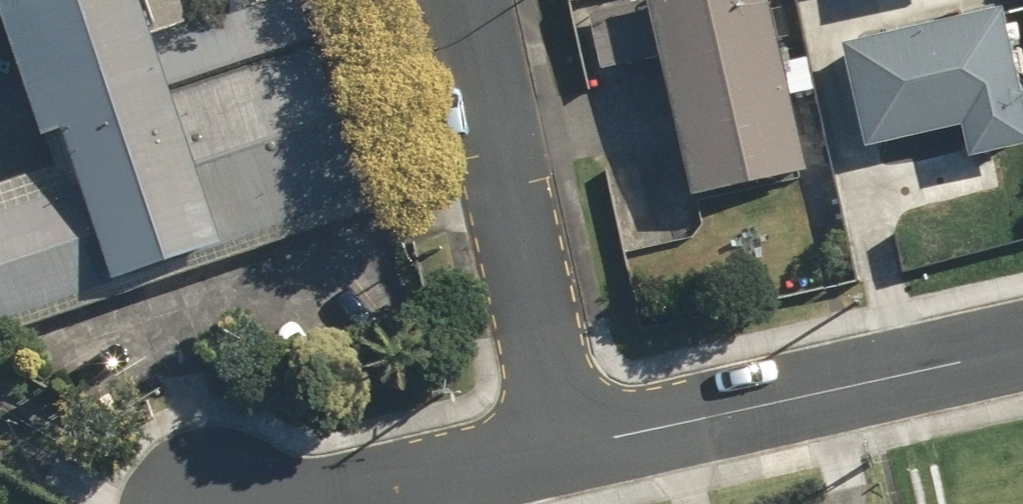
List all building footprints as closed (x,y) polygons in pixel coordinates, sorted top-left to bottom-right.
[(145,44),(131,0),(0,0),(0,34),(37,145),(57,139),(65,162),(0,184),(0,336),(374,208),(328,73),(303,0),(274,0),(145,44)] [(763,0),(648,0),(586,15),(600,72),(654,59),(688,202),(804,174),(763,0)] [(820,39),(846,143),(918,124),(927,161),(1004,134),(973,0),(964,0),(820,39)]
